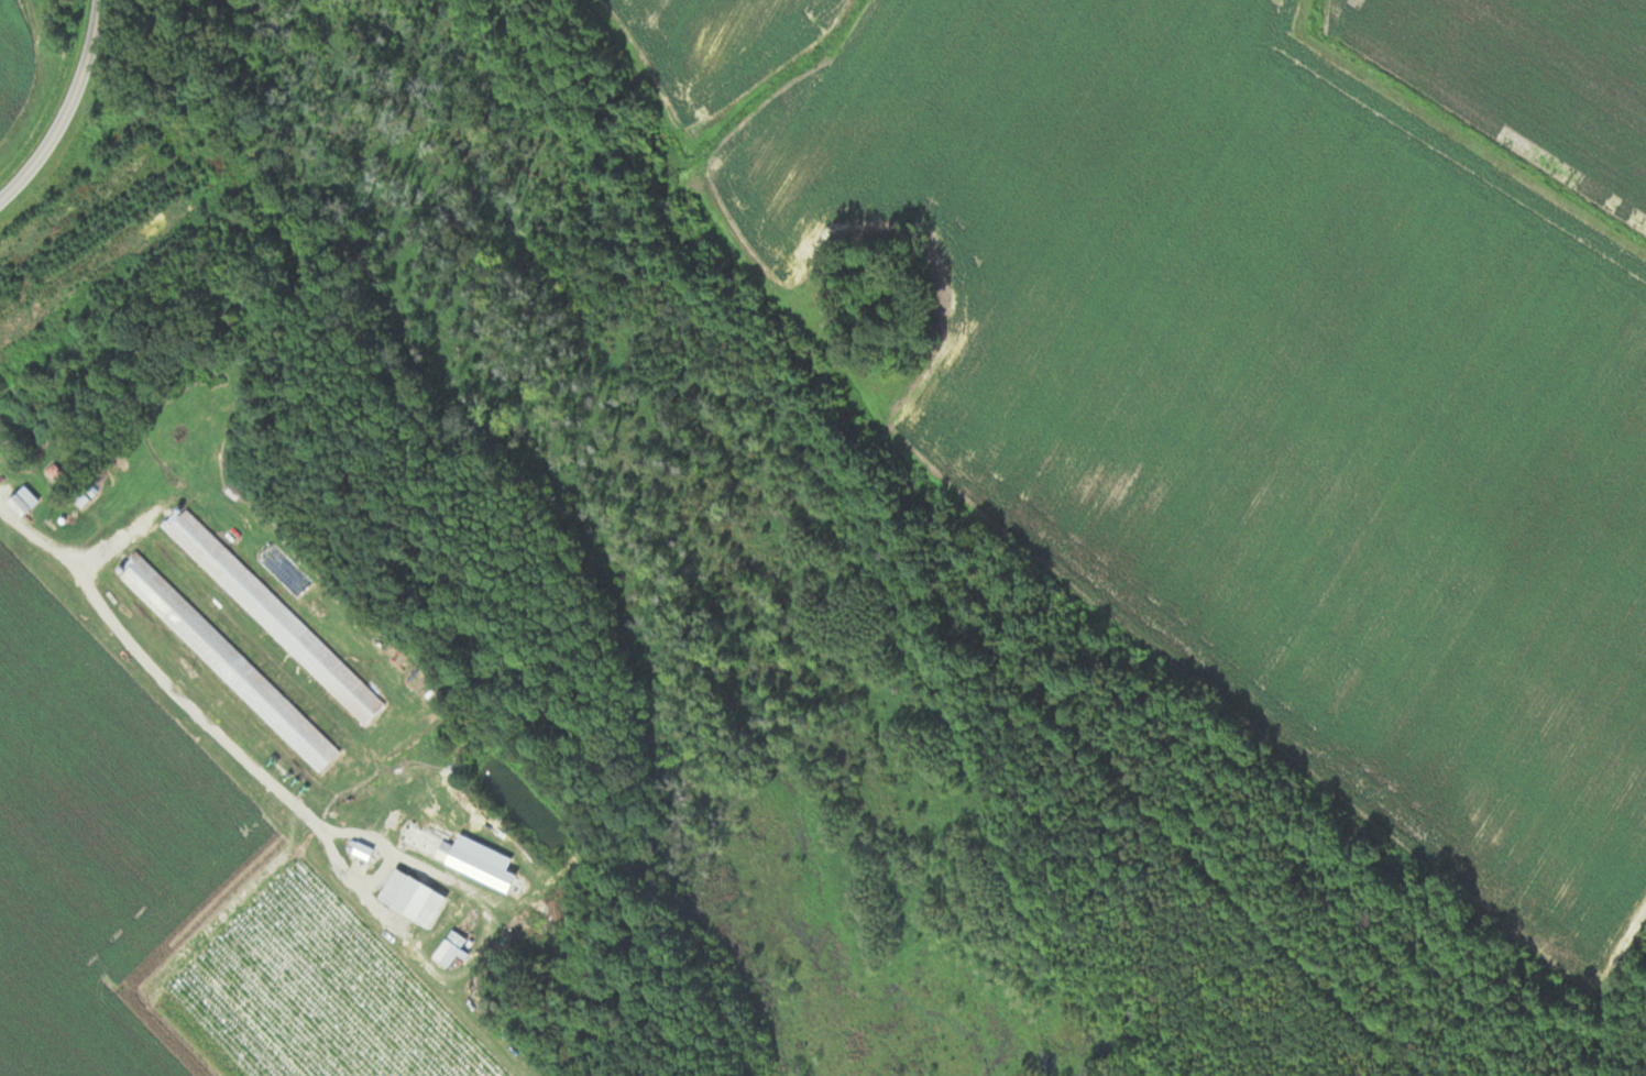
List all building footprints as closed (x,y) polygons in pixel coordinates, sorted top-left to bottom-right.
[(39,500),(24,485),(7,502),(23,517),(39,500)] [(185,507),(163,529),(365,727),(386,704),(185,507)] [(340,752),(137,551),(116,573),(319,774),(340,752)] [(529,879),(409,825),(401,843),(521,897),(529,879)] [(374,850),(357,842),(352,853),(369,861),(374,850)] [(392,907),(416,922),(436,891),(411,876),(392,907)] [(459,952),(467,940),(453,930),(434,959),(449,969),(460,953),(459,952)]
